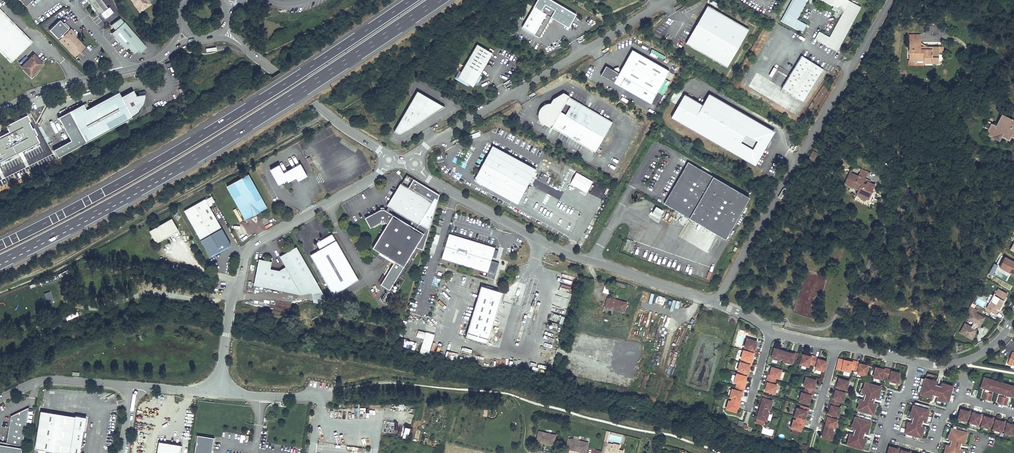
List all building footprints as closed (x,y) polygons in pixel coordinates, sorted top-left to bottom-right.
[(101,0),(88,0),(99,15),(100,14),(105,20),(114,13),(109,7),(107,9),(101,0)] [(139,12),(151,4),(148,0),(131,0),(139,12)] [(552,0),(538,0),(522,27),(534,34),(546,14),(547,12),(570,25),(576,14),(552,0)] [(782,20),(803,32),(807,25),(796,19),(807,0),(793,0),(782,20)] [(846,0),(822,0),(833,6),(832,9),(842,14),(829,37),(818,32),(815,38),(836,50),(859,7),(846,0)] [(707,5),(686,43),(727,67),(749,29),(707,5)] [(11,63),(32,42),(0,10),(0,52),(11,63)] [(547,12),(546,14),(569,27),(570,25),(547,12)] [(58,19),(48,30),(57,39),(67,28),(58,19)] [(146,48),(124,22),(123,23),(120,19),(111,25),(115,30),(111,33),(126,50),(128,47),(134,54),(137,51),(140,53),(146,48)] [(76,35),(71,29),(59,40),(75,57),(79,53),(77,51),(79,49),(81,51),(85,47),(75,36),(76,35)] [(910,44),(920,44),(920,35),(910,35),(910,44)] [(479,46),(460,79),(468,83),(471,78),(476,81),(492,54),(479,46)] [(669,71),(632,50),(619,73),(606,66),(601,75),(651,104),(669,71)] [(42,63),(34,55),(21,67),(30,76),(34,72),(33,71),(42,63)] [(823,69),(801,56),(781,87),(803,101),(823,69)] [(43,65),(42,63),(33,71),(34,72),(35,73),(43,65)] [(471,78),(468,83),(473,86),(476,81),(471,78)] [(121,97),(118,92),(85,110),(82,104),(58,117),(64,129),(75,123),(85,142),(132,117),(133,116),(134,115),(135,115),(136,114),(137,113),(138,112),(139,111),(140,110),(140,109),(141,108),(142,107),(142,106),(143,105),(143,104),(144,103),(144,101),(144,100),(144,99),(145,98),(145,96),(145,95),(145,94),(135,95),(132,90),(121,97)] [(442,105),(418,92),(394,132),(397,133),(398,134),(399,134),(400,134),(401,134),(401,133),(439,110),(442,105)] [(557,98),(553,105),(550,104),(543,116),(548,120),(546,124),(595,152),(612,122),(563,94),(557,98)] [(670,120),(757,163),(775,129),(707,95),(703,104),(683,94),(670,120)] [(548,120),(543,116),(550,104),(548,104),(547,104),(545,105),(544,105),(542,107),(541,108),(540,110),(539,112),(539,114),(539,116),(539,118),(540,120),(540,121),(546,124),(548,120)] [(1005,108),(1002,115),(999,121),(1002,123),(999,128),(996,127),(992,124),(993,123),(988,121),(984,128),(988,130),(987,133),(999,140),(1001,136),(1009,139),(1011,136),(1013,137),(1013,112),(1005,108)] [(22,120),(29,117),(27,113),(16,117),(19,124),(23,123),(22,120)] [(70,140),(53,150),(57,157),(85,142),(75,123),(64,129),(70,140)] [(536,168),(493,145),(475,176),(477,181),(517,203),(536,168)] [(809,158),(814,160),(817,153),(812,150),(809,158)] [(270,170),(279,185),(287,180),(288,182),(296,178),(298,181),(307,176),(300,164),(284,173),(279,165),(270,170)] [(748,201),(687,164),(662,205),(700,228),(705,220),(721,229),(716,237),(724,242),(748,201)] [(861,169),(858,176),(865,179),(868,172),(861,169)] [(866,184),(862,183),(864,179),(858,176),(849,172),(844,184),(859,189),(858,191),(856,194),(868,200),(875,185),(867,181),(866,184)] [(575,173),(570,185),(587,193),(593,180),(575,173)] [(227,186),(245,219),(267,207),(249,174),(227,186)] [(431,203),(415,194),(417,191),(410,187),(408,189),(401,185),(389,205),(414,220),(411,225),(399,218),(396,216),(385,209),(385,211),(381,211),(381,209),(365,217),(371,227),(373,226),(381,221),(381,223),(385,223),(385,221),(388,223),(373,248),(404,267),(416,247),(423,249),(429,229),(438,199),(435,197),(431,203)] [(232,245),(209,205),(212,204),(209,198),(206,200),(206,199),(185,210),(211,257),(232,245)] [(657,223),(664,211),(655,205),(648,217),(657,223)] [(236,208),(233,210),(239,222),(242,220),(236,208)] [(172,218),(150,231),(156,243),(179,230),(172,218)] [(721,229),(705,220),(700,228),(716,237),(721,229)] [(359,280),(332,233),(316,243),(320,250),(310,255),(333,295),(359,280)] [(449,233),(441,258),(487,272),(495,247),(449,233)] [(286,267),(280,270),(278,270),(271,269),(272,263),(259,260),(254,286),(302,295),(319,285),(297,246),(280,256),(286,267)] [(1013,275),(1013,263),(1005,257),(999,267),(1013,275)] [(322,291),(319,285),(302,295),(322,291)] [(489,334),(502,292),(480,285),(468,328),(489,334)] [(603,293),(610,294),(611,285),(604,285),(603,293)] [(1007,294),(998,289),(990,304),(989,304),(986,308),(995,313),(997,309),(998,309),(1002,304),(1000,303),(1002,300),(1003,301),(1007,294)] [(46,303),(53,301),(50,291),(44,293),(46,303)] [(626,303),(610,298),(607,308),(624,312),(626,303)] [(984,318),(972,311),(967,319),(974,323),(971,327),(965,324),(960,332),(972,339),(976,330),(974,329),(975,327),(977,327),(978,325),(980,326),(984,318)] [(489,334),(468,328),(465,336),(487,342),(489,334)] [(415,337),(423,339),(419,352),(428,354),(434,335),(417,330),(415,337)] [(756,342),(747,339),(744,347),(747,348),(747,352),(753,354),(754,354),(756,348),(755,348),(756,342)] [(786,352),(774,349),(771,358),(780,361),(780,358),(784,359),(786,352)] [(747,352),(743,351),(741,359),(744,360),(743,363),(750,365),(751,366),(753,360),(751,360),(753,354),(747,352)] [(792,354),(786,352),(784,359),(783,361),(791,364),(792,361),(796,362),(797,358),(798,354),(792,353),(792,354)] [(809,357),(803,355),(801,359),(800,364),(808,367),(809,364),(813,365),(815,357),(809,355),(809,357)] [(820,359),(815,357),(813,365),(816,366),(815,369),(824,371),(826,362),(820,360),(820,359)] [(844,360),(839,359),(836,369),(842,370),(844,360)] [(850,362),(844,360),(842,370),(850,372),(851,369),(854,370),(856,362),(851,360),(850,362)] [(743,363),(740,362),(738,371),(741,371),(740,375),(746,377),(747,377),(749,372),(748,371),(750,365),(743,363)] [(862,363),(856,362),(854,370),(858,371),(857,374),(866,376),(868,366),(862,364),(862,363)] [(781,370),(772,367),(770,374),(769,373),(767,379),(775,381),(776,378),(779,378),(781,370)] [(882,369),(876,368),(873,377),(882,379),(883,376),(886,377),(888,369),(882,368),(882,369)] [(894,371),(888,369),(886,377),(890,378),(889,381),(897,383),(900,373),(893,372),(894,371)] [(740,375),(737,374),(734,382),(737,383),(736,387),(744,389),(746,383),(744,383),(746,377),(740,375)] [(816,380),(806,377),(804,386),(807,387),(806,390),(813,392),(815,387),(814,386),(816,380)] [(925,379),(921,378),(917,392),(921,393),(920,394),(932,398),(933,395),(937,396),(937,399),(948,402),(948,401),(952,403),(956,389),(952,388),(952,387),(941,383),(940,386),(936,385),(936,382),(925,379)] [(984,378),(981,387),(1013,397),(1013,392),(1013,387),(984,378)] [(775,381),(767,379),(765,384),(767,385),(765,391),(768,392),(774,394),(777,386),(774,385),(775,381)] [(835,390),(836,390),(842,392),(843,389),(846,390),(848,381),(839,379),(837,385),(836,385),(834,390),(835,390)] [(881,387),(865,383),(862,394),(865,395),(864,400),(861,399),(857,410),(858,410),(857,414),(856,418),(855,417),(852,429),(855,430),(854,434),(850,433),(847,445),(863,449),(866,438),(863,437),(865,432),(867,433),(871,422),(870,422),(872,414),(873,414),(876,403),(873,402),(875,398),(878,399),(881,387)] [(744,389),(736,387),(735,390),(732,390),(730,398),(732,398),(739,400),(741,394),(742,395),(744,389)] [(813,392),(806,390),(804,394),(801,393),(799,401),(802,402),(809,404),(810,398),(812,398),(813,392)] [(836,390),(835,390),(834,396),(833,396),(831,402),(839,404),(840,400),(843,401),(845,393),(842,392),(836,390)] [(992,394),(984,392),(982,399),(986,400),(990,401),(992,394)] [(767,396),(763,394),(761,400),(762,400),(760,407),(768,409),(770,409),(772,401),(769,400),(770,397),(767,396)] [(1008,398),(1000,396),(998,403),(1002,404),(1005,405),(1008,398)] [(739,400),(732,398),(731,401),(729,401),(726,409),(736,412),(737,409),(739,400)] [(13,401),(6,405),(9,409),(15,406),(13,401)] [(839,404),(831,402),(829,407),(831,408),(829,414),(835,416),(838,417),(841,408),(838,407),(839,404)] [(929,406),(915,402),(914,406),(913,406),(910,417),(913,418),(911,422),(909,422),(905,433),(906,433),(905,437),(919,441),(920,437),(921,438),(924,426),(921,425),(923,421),(926,422),(929,410),(928,410),(929,406)] [(809,408),(801,405),(800,409),(797,408),(795,416),(797,417),(804,419),(806,413),(807,413),(809,408)] [(757,418),(766,421),(769,413),(767,412),(768,409),(760,407),(758,415),(757,418)] [(967,411),(961,410),(958,419),(966,421),(967,418),(970,419),(972,413),(973,413),(973,412),(967,410),(967,411)] [(80,416),(76,416),(75,417),(41,411),(35,449),(60,452),(80,452),(84,431),(85,432),(86,424),(80,416)] [(829,414),(827,413),(826,419),(827,419),(825,426),(833,428),(835,428),(837,420),(834,419),(835,416),(829,414)] [(973,413),(972,413),(970,419),(970,422),(978,425),(979,422),(982,423),(984,416),(985,415),(979,413),(978,415),(973,413)] [(984,416),(982,423),(981,426),(989,428),(990,425),(994,426),(996,420),(996,419),(991,417),(990,418),(984,416)] [(804,419),(797,417),(796,420),(794,420),(791,428),(801,431),(802,428),(804,419)] [(996,420),(994,426),(993,429),(1001,432),(1002,429),(1005,430),(1007,423),(1008,422),(1002,420),(1002,422),(996,420)] [(1007,423),(1005,430),(1004,433),(1013,435),(1013,432),(1013,424),(1013,425),(1007,423)] [(953,425),(952,429),(951,428),(948,440),(951,440),(949,445),(947,444),(944,452),(961,452),(962,449),(960,448),(961,444),(964,444),(967,434),(967,433),(966,433),(967,429),(953,425)] [(833,428),(825,426),(823,434),(822,437),(831,440),(834,432),(832,431),(833,428)] [(539,431),(536,442),(553,446),(556,435),(539,431)] [(195,452),(212,452),(215,437),(198,435),(195,452)] [(571,439),(569,449),(584,452),(586,452),(588,443),(571,439)] [(182,445),(159,441),(157,452),(181,452),(182,445)] [(623,451),(619,450),(613,448),(609,448),(610,443),(604,442),(601,452),(623,452),(623,451)]
